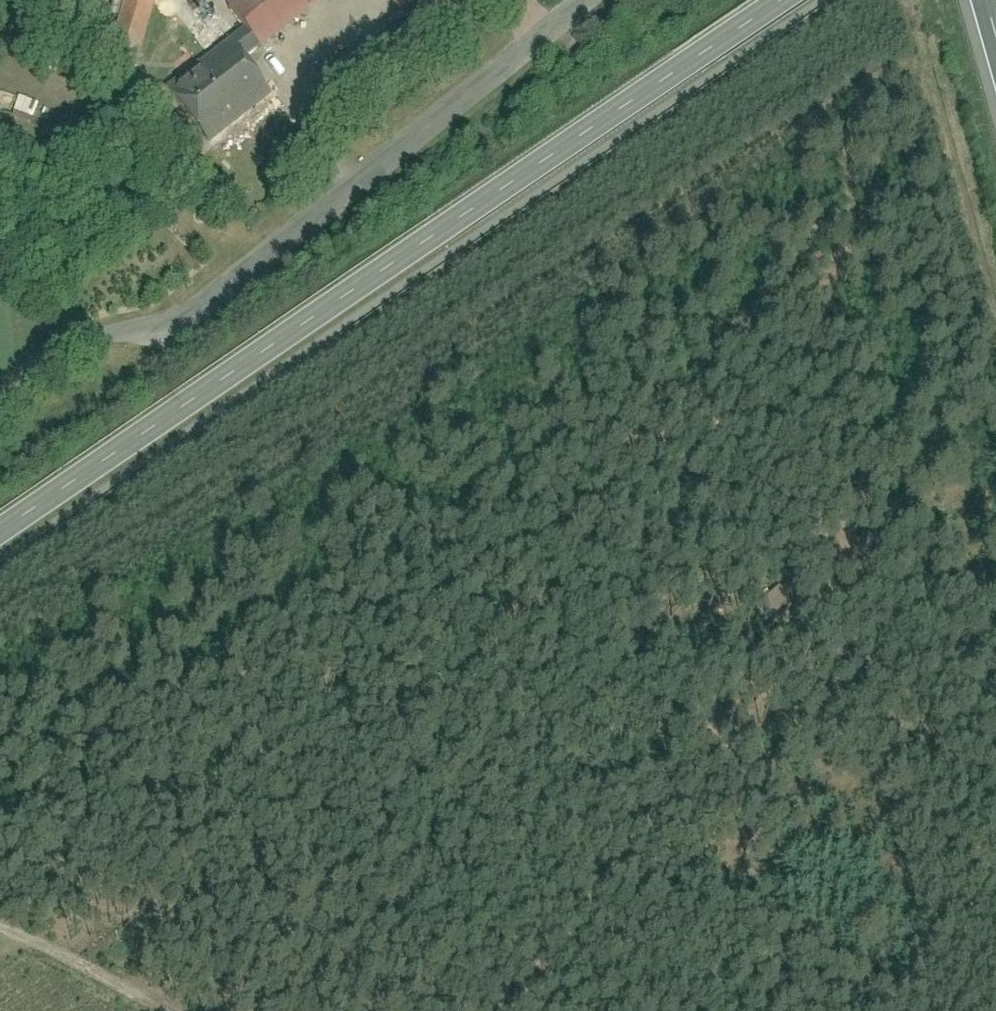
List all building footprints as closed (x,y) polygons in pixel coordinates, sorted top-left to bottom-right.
[(147,0),(130,0),(111,62),(138,70),(158,3),(147,0)] [(264,47),(313,8),(309,4),(306,0),(228,0),(264,47)] [(172,86),(210,141),(272,93),(231,40),(172,86)] [(23,94),(18,108),(37,114),(42,100),(23,94)]
